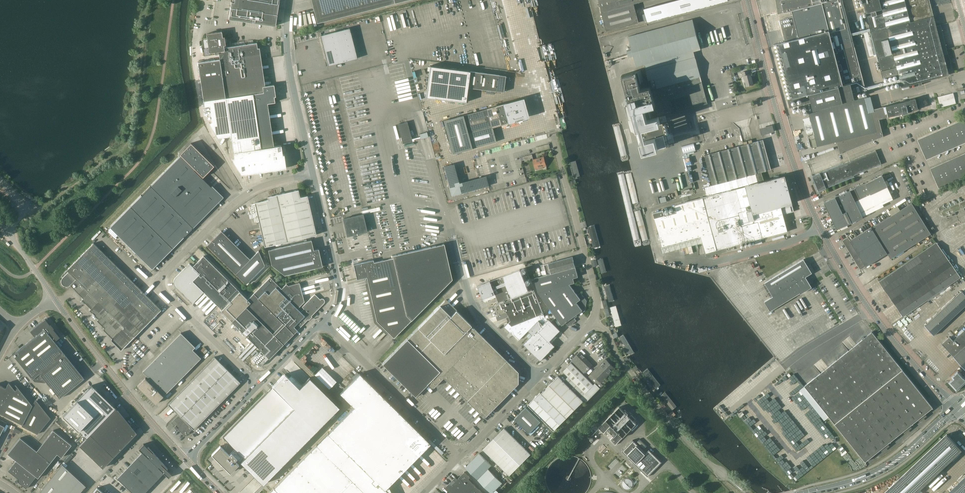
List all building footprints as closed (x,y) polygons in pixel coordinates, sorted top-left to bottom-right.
[(234,2),(231,2),(229,19),(275,26),(279,0),(234,0),(234,2)] [(317,23),(395,3),(406,0),(311,0),(317,23)] [(639,22),(634,4),(648,0),(598,0),(606,31),(639,22)] [(643,9),(647,22),(728,0),(676,0),(643,9)] [(778,15),(791,12),(792,18),(779,21),(784,41),(772,44),(789,107),(806,103),(817,147),(837,142),(839,151),(883,137),(879,119),(888,117),(889,120),(903,116),(909,116),(908,114),(919,112),(915,99),(871,110),(843,0),(788,0),(785,1),(785,0),(776,0),(778,15)] [(883,78),(898,74),(901,87),(949,75),(948,70),(952,69),(951,63),(950,63),(947,54),(944,55),(929,0),(863,0),(883,78)] [(638,71),(623,75),(636,122),(707,103),(693,51),(700,49),(692,19),(629,36),(632,48),(627,50),(629,56),(634,55),(637,67),(644,65),(650,90),(641,93),(638,83),(641,83),(638,71)] [(349,28),(320,35),(328,66),(357,58),(349,28)] [(226,38),(224,38),(224,37),(222,37),(221,31),(206,34),(206,36),(202,38),(204,50),(208,49),(209,53),(214,52),(215,54),(217,54),(217,52),(218,51),(219,59),(198,62),(204,106),(210,106),(212,121),(209,123),(217,138),(231,136),(234,158),(232,158),(239,170),(241,170),(240,162),(245,161),(247,174),(280,169),(279,164),(285,163),(284,155),(282,155),(281,145),(272,147),(265,104),(275,102),(273,91),(274,91),(274,85),(265,86),(259,48),(257,48),(256,43),(224,48),(223,45),(225,45),(225,43),(226,43),(226,38)] [(505,76),(499,75),(499,74),(430,65),(426,95),(466,101),(467,87),(497,91),(498,91),(503,92),(505,76)] [(749,74),(748,71),(742,72),(742,76),(744,76),(747,86),(753,84),(750,74),(749,74)] [(953,93),(938,97),(940,107),(956,103),(953,93)] [(525,117),(520,100),(444,121),(452,153),(494,142),(490,127),(525,117)] [(801,118),(803,126),(809,125),(807,117),(801,118)] [(964,143),(964,119),(964,118),(917,139),(926,160),(964,143)] [(403,143),(412,141),(407,122),(398,124),(403,143)] [(642,141),(665,135),(662,124),(639,130),(642,141)] [(764,181),(762,172),(771,169),(763,140),(704,155),(712,185),(756,173),(758,182),(745,185),(746,186),(674,205),(676,212),(654,218),(662,247),(701,237),(705,253),(787,231),(783,214),(794,211),(784,176),(764,181)] [(181,156),(110,227),(152,269),(223,197),(212,186),(210,187),(194,170),(195,169),(203,177),(214,166),(191,143),(179,154),(181,156)] [(694,143),(681,146),(683,154),(696,151),(694,143)] [(818,191),(826,188),(854,177),(854,175),(881,164),(876,150),(820,173),(812,176),(818,191)] [(964,177),(964,153),(930,168),(939,188),(964,177)] [(536,170),(543,168),(542,165),(546,164),(544,157),(538,158),(538,160),(533,161),(536,170)] [(569,160),(576,186),(584,184),(577,158),(569,160)] [(452,196),(489,186),(487,179),(457,186),(451,164),(444,166),(452,196)] [(862,216),(884,206),(883,204),(893,199),(887,186),(882,175),(866,183),(850,190),(839,196),(846,211),(843,213),(835,197),(824,203),(837,229),(863,217),(862,216)] [(300,197),(298,190),(267,197),(268,200),(254,203),(264,247),(316,235),(307,195),(300,197)] [(964,208),(964,201),(939,212),(941,218),(964,208)] [(931,234),(912,203),(872,228),(871,227),(850,240),(848,237),(842,241),(853,258),(851,258),(853,262),(855,261),(860,270),(866,266),(887,253),(891,259),(931,234)] [(894,206),(886,211),(888,215),(897,210),(894,206)] [(367,232),(363,214),(343,219),(344,224),(345,224),(345,226),(344,226),(347,236),(367,232)] [(594,219),(585,221),(595,255),(604,252),(594,219)] [(250,259),(221,231),(213,239),(211,241),(207,245),(246,284),(264,265),(258,251),(250,259)] [(313,250),(311,240),(268,250),(271,265),(284,275),(322,266),(318,249),(313,250)] [(887,293),(945,254),(936,242),(879,282),(887,293)] [(161,310),(93,243),(67,270),(68,272),(62,278),(61,279),(61,281),(61,284),(62,285),(64,287),(66,287),(68,286),(70,285),(71,284),(76,288),(74,289),(83,298),(82,300),(91,309),(89,310),(98,319),(97,321),(104,328),(104,329),(103,330),(104,330),(112,338),(112,339),(111,340),(121,350),(134,337),(135,337),(161,310)] [(452,279),(444,244),(392,256),(393,258),(374,262),(373,260),(353,264),(357,279),(367,277),(376,321),(394,338),(411,320),(452,279)] [(945,254),(887,293),(903,317),(961,277),(945,254)] [(202,291),(221,310),(220,311),(259,349),(253,357),(258,361),(260,359),(262,361),(264,359),(266,362),(308,319),(309,320),(312,317),(311,316),(323,303),(324,301),(324,300),(323,299),(321,299),(320,299),(314,294),(302,307),(304,309),(300,312),(296,308),(304,300),(294,281),(288,286),(287,285),(282,289),(270,278),(248,301),(203,256),(192,267),(189,263),(177,275),(176,277),(176,280),(189,294),(187,296),(192,301),(202,291)] [(556,272),(575,267),(573,257),(553,262),(556,272)] [(808,266),(804,259),(765,283),(773,296),(764,301),(770,311),(800,293),(806,289),(800,280),(814,271),(810,265),(808,266)] [(577,295),(569,284),(575,283),(573,278),(578,277),(575,267),(534,278),(538,292),(562,325),(565,323),(568,327),(572,324),(572,325),(573,324),(573,323),(576,321),(573,317),(582,310),(583,312),(585,311),(587,301),(585,298),(581,293),(577,295)] [(528,291),(520,269),(495,279),(494,279),(489,281),(495,296),(496,295),(499,302),(528,291)] [(611,279),(602,281),(609,307),(618,305),(611,279)] [(543,314),(534,290),(494,306),(498,316),(507,312),(511,321),(509,323),(505,327),(510,332),(513,331),(514,335),(519,340),(529,331),(527,328),(532,326),(532,327),(538,320),(539,321),(544,316),(543,314)] [(961,291),(925,325),(924,325),(934,336),(934,335),(964,306),(964,294),(961,291)] [(886,297),(884,299),(886,300),(883,303),(889,309),(891,307),(892,308),(894,306),(886,297)] [(415,394),(428,382),(428,385),(430,387),(433,387),(443,377),(482,416),(485,416),(518,383),(518,372),(473,328),(472,328),(470,326),(471,325),(445,300),(383,363),(415,394)] [(618,305),(609,307),(612,317),(615,329),(624,326),(618,305)] [(50,325),(45,319),(30,331),(35,337),(13,355),(32,379),(39,374),(59,398),(84,378),(54,341),(60,337),(51,327),(52,327),(50,324),(50,325)] [(538,330),(552,343),(555,341),(552,338),(560,330),(548,319),(538,330)] [(554,346),(552,343),(538,330),(523,344),(535,356),(537,354),(537,355),(539,356),(540,356),(541,356),(542,356),(546,352),(547,353),(554,346)] [(955,339),(951,336),(942,344),(964,369),(964,330),(955,339)] [(865,462),(933,408),(902,370),(872,332),(804,386),(835,424),(865,462)] [(155,404),(201,358),(192,350),(195,347),(180,333),(142,372),(149,379),(148,381),(145,378),(137,386),(145,394),(146,393),(148,395),(147,396),(155,404)] [(584,373),(592,365),(579,352),(571,361),(584,373)] [(193,430),(240,383),(214,357),(168,404),(170,406),(162,414),(185,437),(188,434),(188,435),(190,433),(189,433),(193,429),(193,430)] [(601,383),(615,368),(605,359),(591,373),(601,383)] [(571,363),(563,371),(568,377),(566,379),(582,396),(585,393),(593,385),(571,363)] [(961,374),(959,371),(956,374),(955,373),(951,376),(952,378),(948,382),(956,391),(964,382),(964,370),(961,374)] [(430,443),(360,374),(341,393),(356,407),(333,428),(274,488),(273,488),(268,492),(388,492),(385,489),(430,443)] [(583,401),(558,376),(541,393),(540,392),(528,405),(554,431),(583,401)] [(9,382),(6,388),(0,385),(0,413),(22,425),(22,426),(37,434),(50,418),(35,399),(32,405),(18,388),(15,390),(9,382)] [(62,417),(85,439),(115,408),(92,386),(62,417)] [(263,484),(315,430),(272,387),(223,437),(235,449),(231,453),(229,455),(220,446),(212,454),(230,472),(238,464),(236,462),(242,456),(244,458),(240,462),(263,484)] [(666,389),(658,394),(673,412),(680,407),(666,389)] [(529,433),(540,422),(526,407),(514,419),(529,433)] [(637,424),(620,407),(599,428),(616,445),(637,424)] [(117,409),(115,408),(85,439),(79,445),(103,468),(133,437),(134,436),(137,433),(134,429),(133,428),(117,409)] [(509,475),(530,454),(504,428),(483,449),(509,475)] [(20,438),(7,454),(16,461),(8,471),(20,481),(19,483),(26,489),(36,476),(38,478),(56,454),(58,456),(65,447),(50,434),(36,450),(20,438)] [(961,450),(947,434),(884,492),(916,492),(961,450)] [(640,439),(636,443),(643,450),(647,445),(640,439)] [(646,453),(633,440),(622,452),(648,477),(662,462),(649,450),(646,453)] [(147,448),(143,444),(138,449),(142,452),(117,478),(133,492),(144,492),(163,473),(169,478),(172,475),(166,469),(168,468),(153,451),(152,452),(147,448)] [(502,483),(488,469),(491,465),(479,453),(465,467),(491,492),(502,483)] [(85,483),(62,464),(39,492),(77,492),(85,483)] [(465,492),(473,484),(468,479),(470,477),(464,472),(457,479),(463,484),(460,487),(465,492)] [(457,479),(456,477),(450,483),(457,490),(460,487),(463,484),(457,479)] [(630,489),(632,480),(622,478),(620,487),(630,489)] [(949,492),(964,492),(964,478),(949,492)] [(457,490),(450,483),(445,488),(450,492),(454,492),(457,490)] [(479,489),(473,484),(465,492),(466,492),(475,492),(479,489)]
